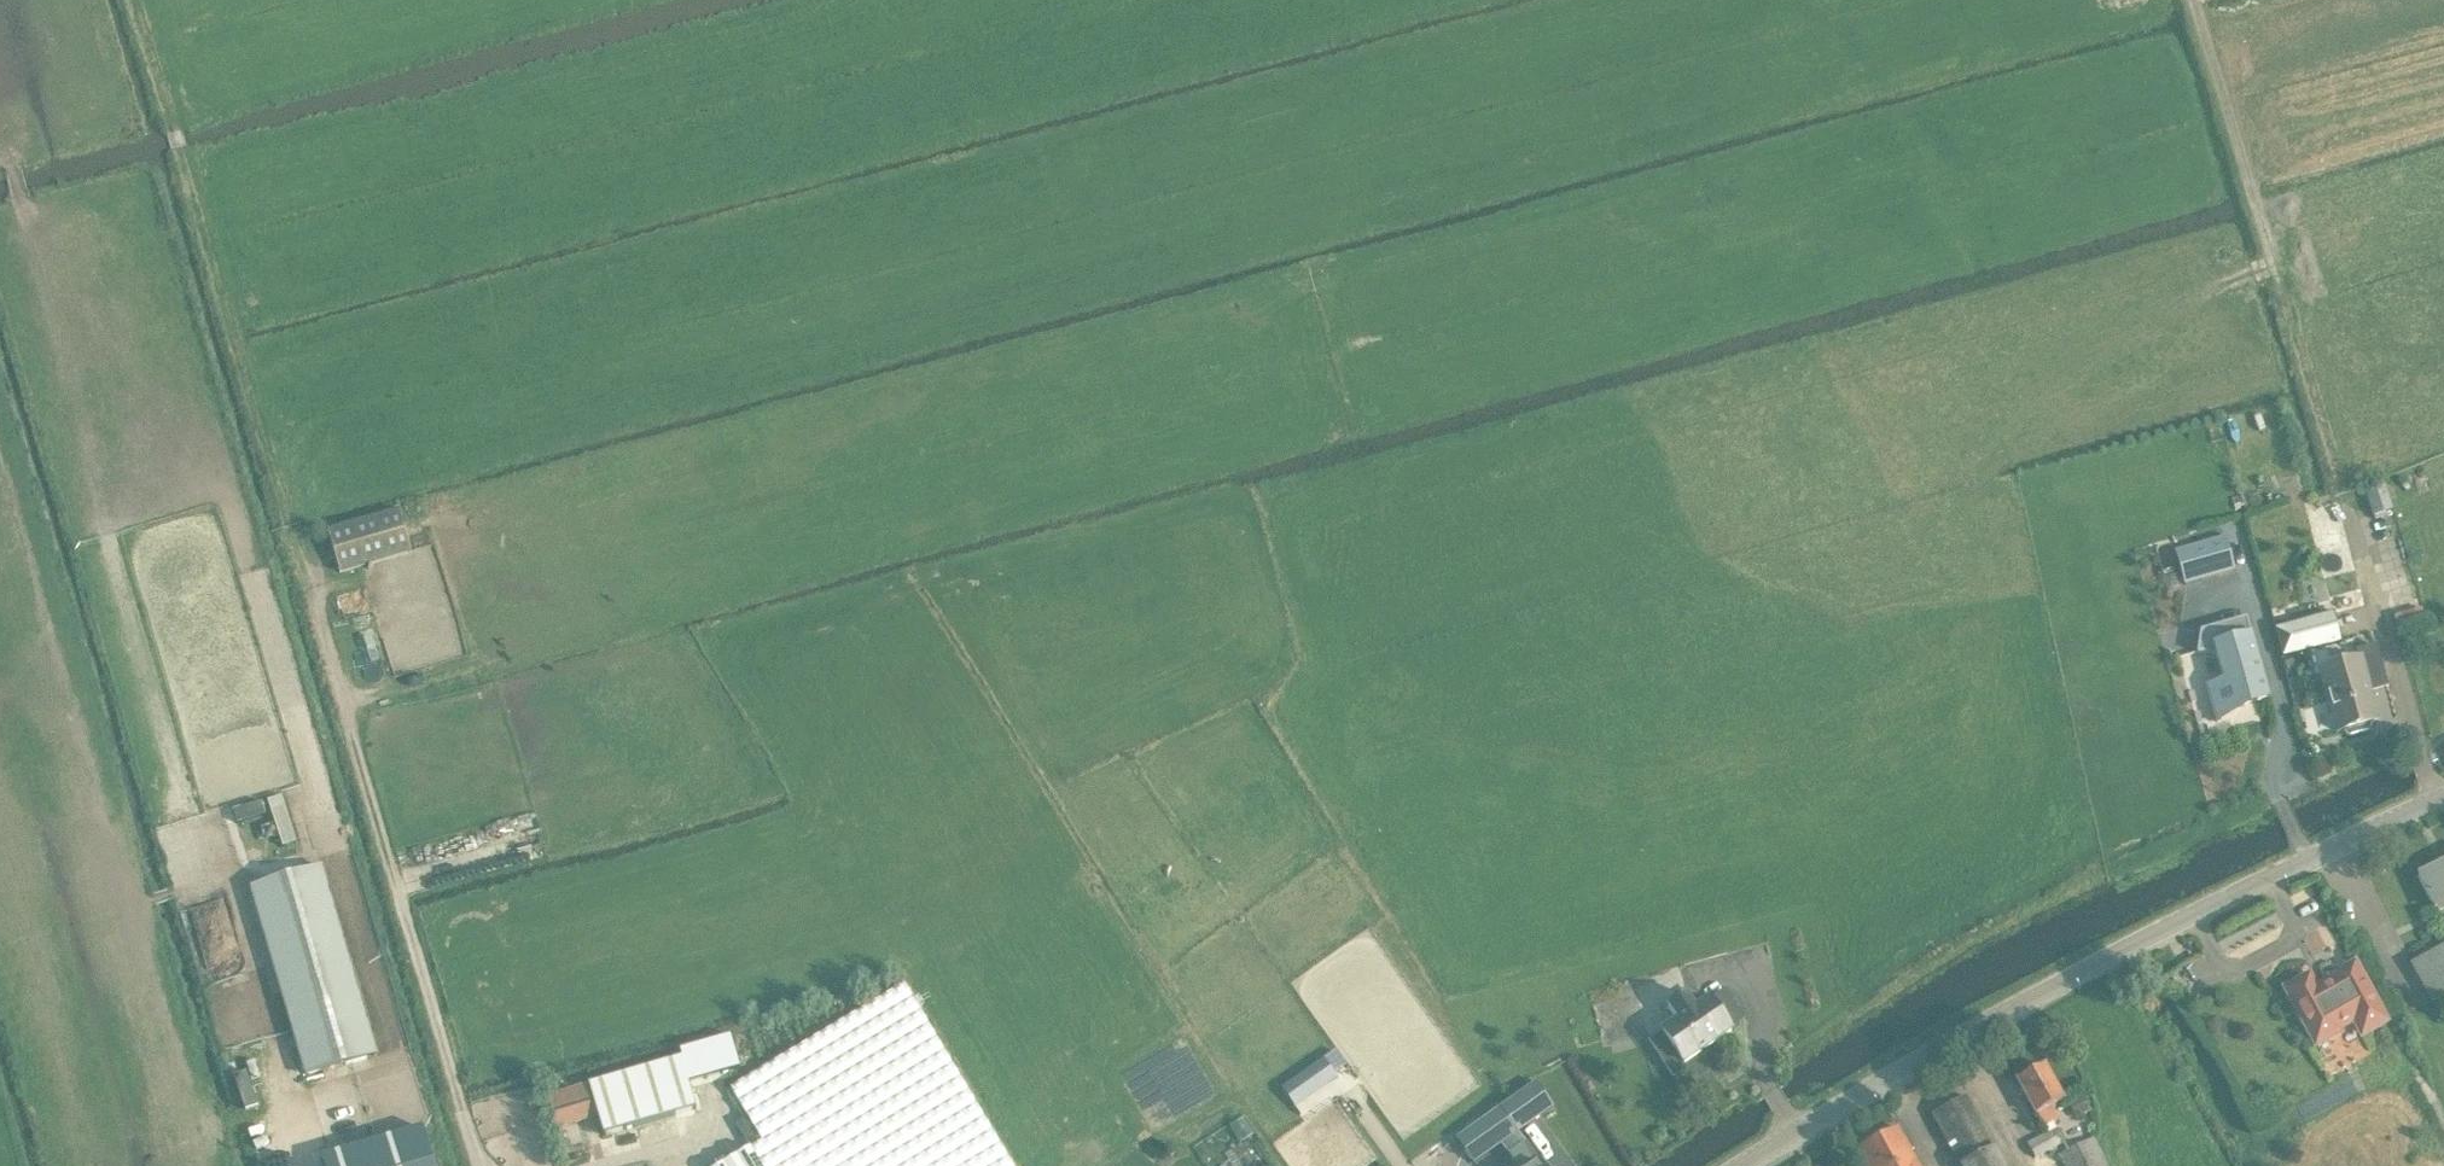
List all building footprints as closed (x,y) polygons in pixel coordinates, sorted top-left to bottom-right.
[(2387,485),(2366,491),(2373,515),(2394,509),(2387,485)] [(412,552),(400,511),(328,531),(340,573),(412,552)] [(2224,538),(2176,552),(2185,585),(2233,571),(2224,538)] [(2334,611),(2275,628),(2283,658),(2342,641),(2334,611)] [(2200,631),(2196,653),(2216,656),(2223,682),(2206,687),(2216,722),(2218,721),(2215,714),(2257,702),(2269,698),(2246,618),(2200,631)] [(2371,722),(2377,721),(2366,684),(2385,679),(2376,646),(2356,652),(2358,661),(2320,672),(2337,732),(2343,730),(2349,736),(2369,731),(2371,722)] [(2443,905),(2443,863),(2418,876),(2435,909),(2443,905)] [(321,867),(251,887),(306,1076),(377,1055),(321,867)] [(2431,1000),(2443,993),(2443,948),(2412,965),(2431,1000)] [(2318,1038),(2320,1042),(2334,1034),(2332,1031),(2354,1019),(2362,1034),(2384,1022),(2354,966),(2332,978),(2334,982),(2316,991),(2313,986),(2310,982),(2305,980),(2299,980),(2294,983),(2291,987),(2290,993),(2292,999),(2314,1041),(2318,1038)] [(905,984),(730,1088),(747,1116),(762,1141),(749,1148),(719,1165),(1013,1165),(905,984)] [(1675,1020),(1659,1031),(1682,1065),(1733,1031),(1710,997),(1695,1007),(1686,993),(1666,1006),(1675,1020)] [(727,1037),(679,1050),(682,1058),(688,1081),(735,1068),(727,1037)] [(688,1081),(682,1058),(589,1084),(604,1135),(696,1109),(688,1081)] [(2054,1131),(2056,1130),(2053,1123),(2058,1120),(2052,1109),(2064,1102),(2044,1066),(2016,1081),(2036,1117),(2037,1117),(2046,1135),(2027,1145),(2035,1158),(2061,1144),(2054,1131)] [(1536,1083),(1506,1104),(1522,1129),(1553,1107),(1536,1083)] [(2091,1111),(2082,1093),(2066,1102),(2075,1120),(2091,1111)] [(1959,1165),(2004,1165),(1966,1097),(1932,1115),(1959,1165)] [(1506,1104),(1456,1140),(1473,1164),(1500,1144),(1516,1133),(1522,1129),(1506,1104)] [(747,1116),(734,1123),(749,1148),(762,1141),(747,1116)] [(1856,1149),(1865,1165),(1919,1165),(1897,1128),(1856,1149)] [(323,1159),(325,1165),(435,1165),(424,1129),(323,1159)] [(2059,1155),(2064,1165),(2106,1165),(2093,1139),(2059,1155)] [(1538,1162),(1524,1142),(1507,1154),(1516,1165),(1541,1165),(1538,1162)]
